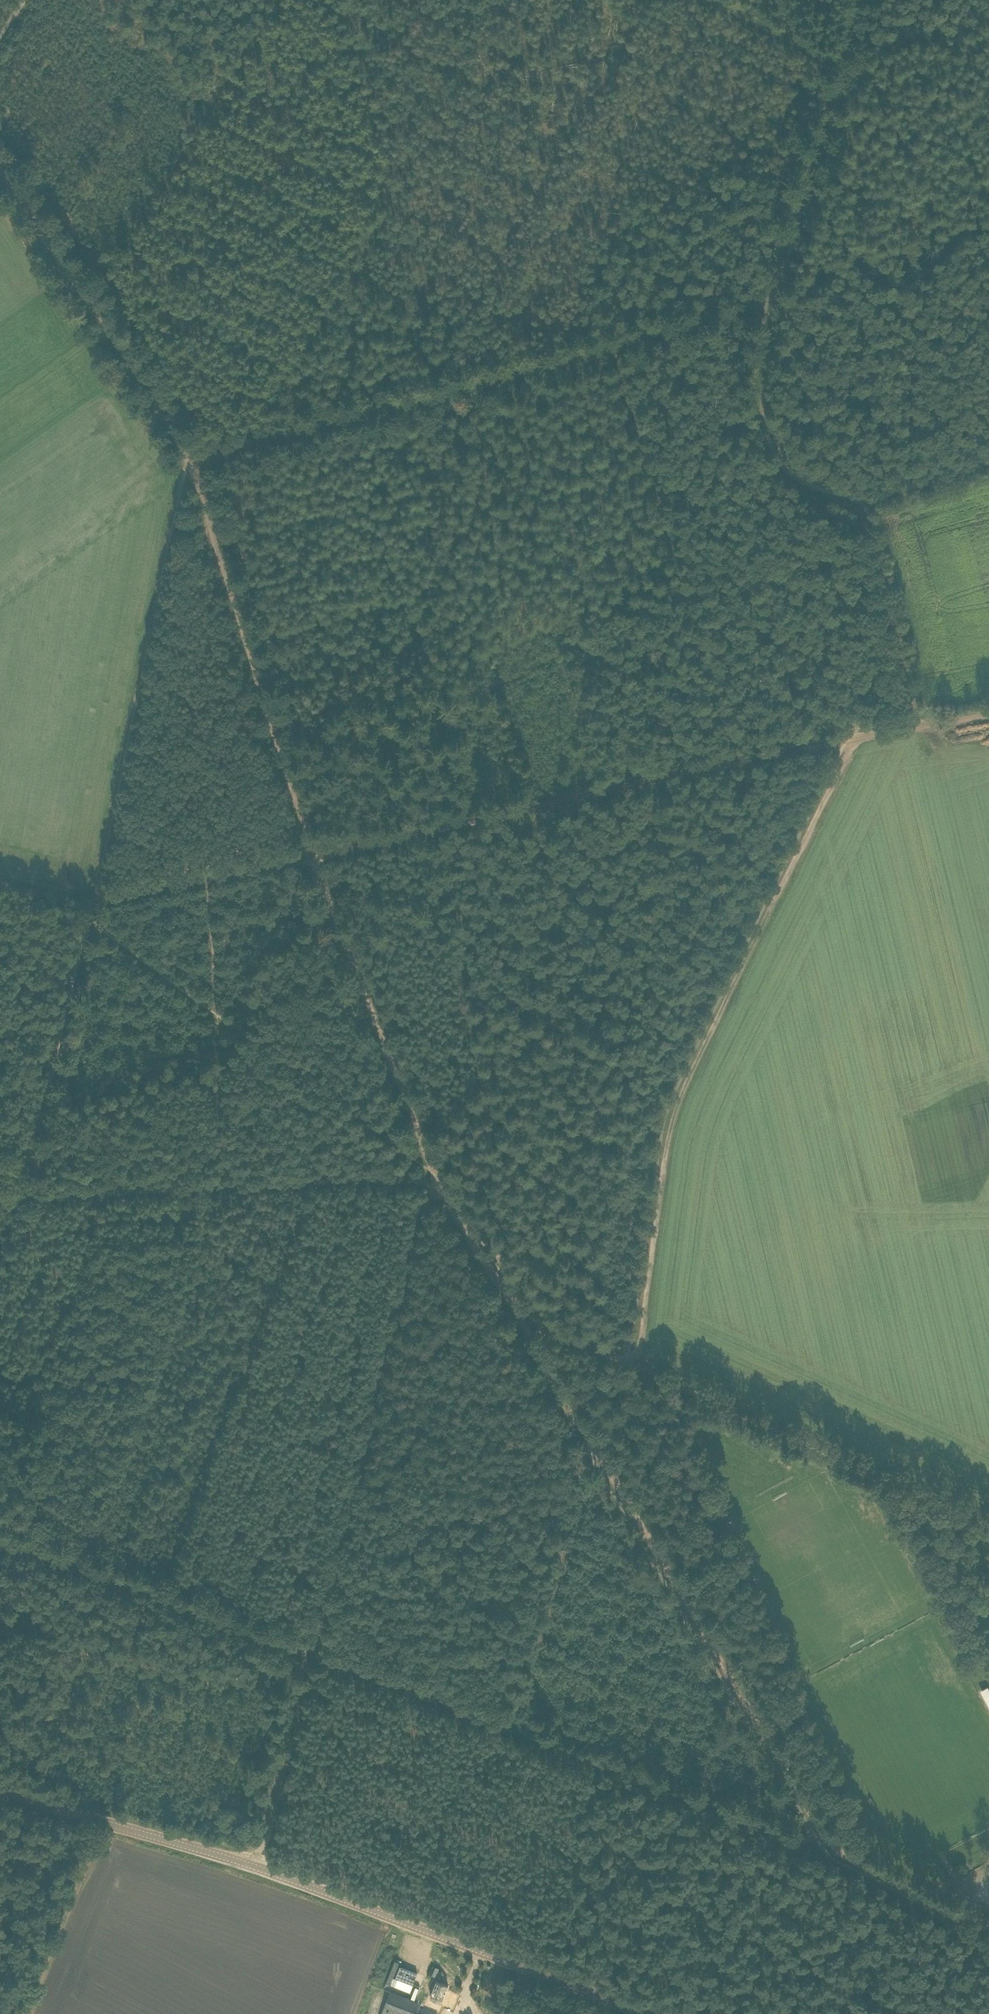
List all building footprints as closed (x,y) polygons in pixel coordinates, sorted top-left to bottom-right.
[(454,2011),(460,1997),(446,1992),(448,1987),(435,1982),(426,2005),(439,2011),(441,2005),(454,2011)]
